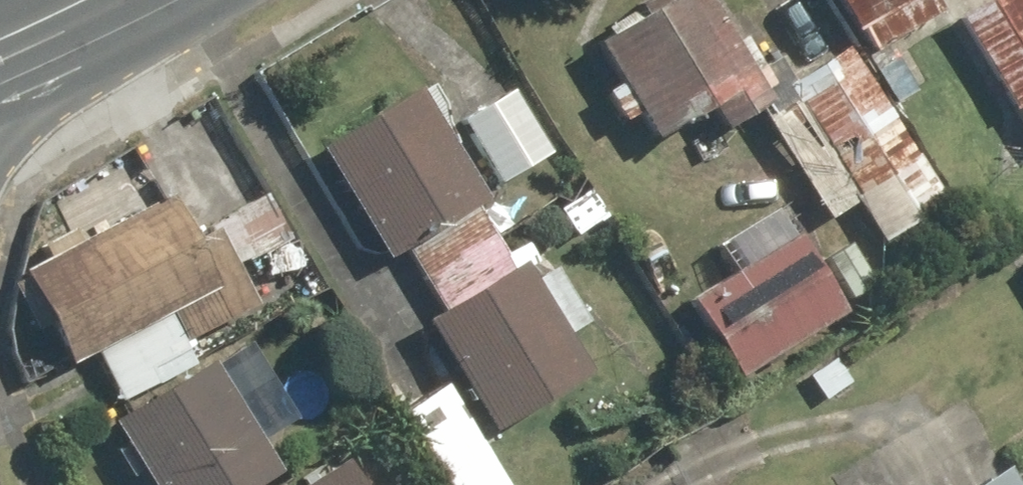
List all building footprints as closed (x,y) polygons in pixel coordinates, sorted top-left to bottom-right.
[(590,31),(619,82),(604,91),(622,123),(636,115),(651,142),(708,109),(719,128),(768,100),(762,88),(772,83),(745,36),(733,42),(709,0),(644,0),(590,31)] [(852,33),(858,29),(872,52),(939,13),(931,0),(833,0),(852,33)] [(956,19),(1010,110),(1017,106),(1022,116),(1022,0),(987,0),(956,19)] [(893,53),(867,69),(850,42),(816,64),(823,75),(763,113),(829,216),(854,200),(880,242),(949,198),(890,105),(916,89),(893,53)] [(508,86),(461,114),(501,181),(548,153),(508,86)] [(420,88),(316,147),(379,258),(483,200),(420,88)] [(172,192),(22,270),(67,364),(93,352),(116,400),(193,360),(183,341),(254,303),(235,267),(289,239),(265,193),(192,231),(172,192)] [(779,200),(717,240),(734,270),(685,298),(735,377),(881,284),(850,235),(816,257),(779,200)] [(506,268),(423,315),(489,432),(593,374),(569,332),(590,321),(561,269),(540,280),(533,267),(543,261),(533,242),(501,260),(506,268)] [(106,419),(146,484),(285,484),(261,445),(298,422),(244,334),(106,419)] [(405,406),(450,484),(505,484),(446,382),(405,406)] [(350,459),(307,484),(366,484),(350,459)] [(999,465),(966,484),(1011,484),(999,465)]
